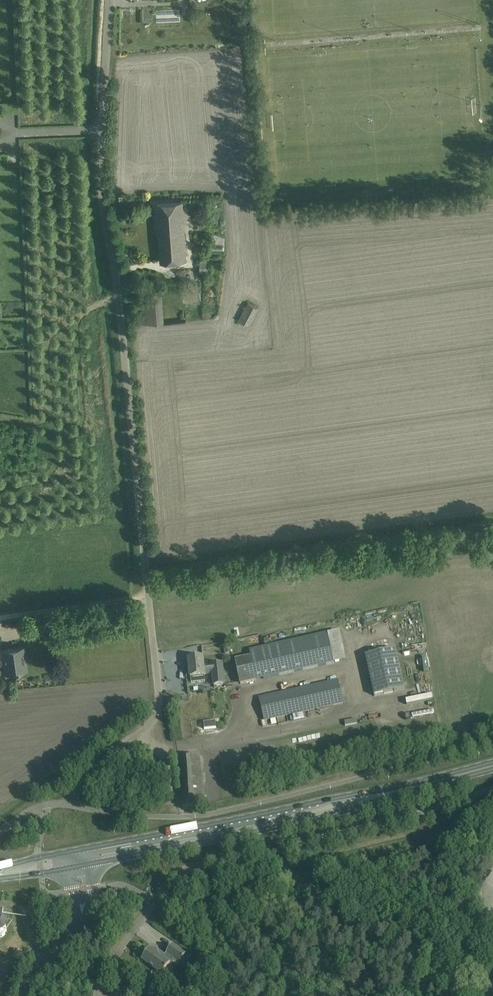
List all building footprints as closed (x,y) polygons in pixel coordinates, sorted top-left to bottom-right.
[(161,262),(171,261),(186,260),(182,202),(167,203),(157,204),(161,262)] [(201,273),(214,272),(213,260),(200,261),(201,273)] [(162,292),(138,293),(140,323),(164,321),(162,292)] [(241,684),(334,663),(327,634),(249,651),(251,657),(235,661),(241,684)] [(2,657),(5,673),(27,670),(25,660),(23,660),(21,647),(1,650),(1,651),(0,651),(0,658),(2,657)] [(395,650),(365,656),(374,696),(404,690),(395,650)] [(211,665),(211,667),(204,667),(203,658),(189,660),(191,678),(192,683),(205,682),(205,676),(205,675),(212,674),(213,686),(225,686),(223,664),(211,665)] [(264,720),(343,703),(338,681),(259,698),(264,720)] [(218,729),(192,736),(194,743),(220,735),(218,729)] [(183,807),(205,805),(199,755),(178,758),(183,807)] [(492,885),(492,869),(489,866),(481,877),(492,885)] [(7,931),(7,930),(7,929),(6,928),(6,927),(6,926),(5,925),(9,916),(2,913),(0,917),(0,938),(2,937),(3,937),(4,936),(5,935),(6,934),(6,933),(6,932),(7,931)] [(142,960),(150,966),(162,975),(175,958),(180,962),(186,954),(172,944),(167,952),(168,953),(166,956),(159,951),(157,953),(150,948),(142,960)]
